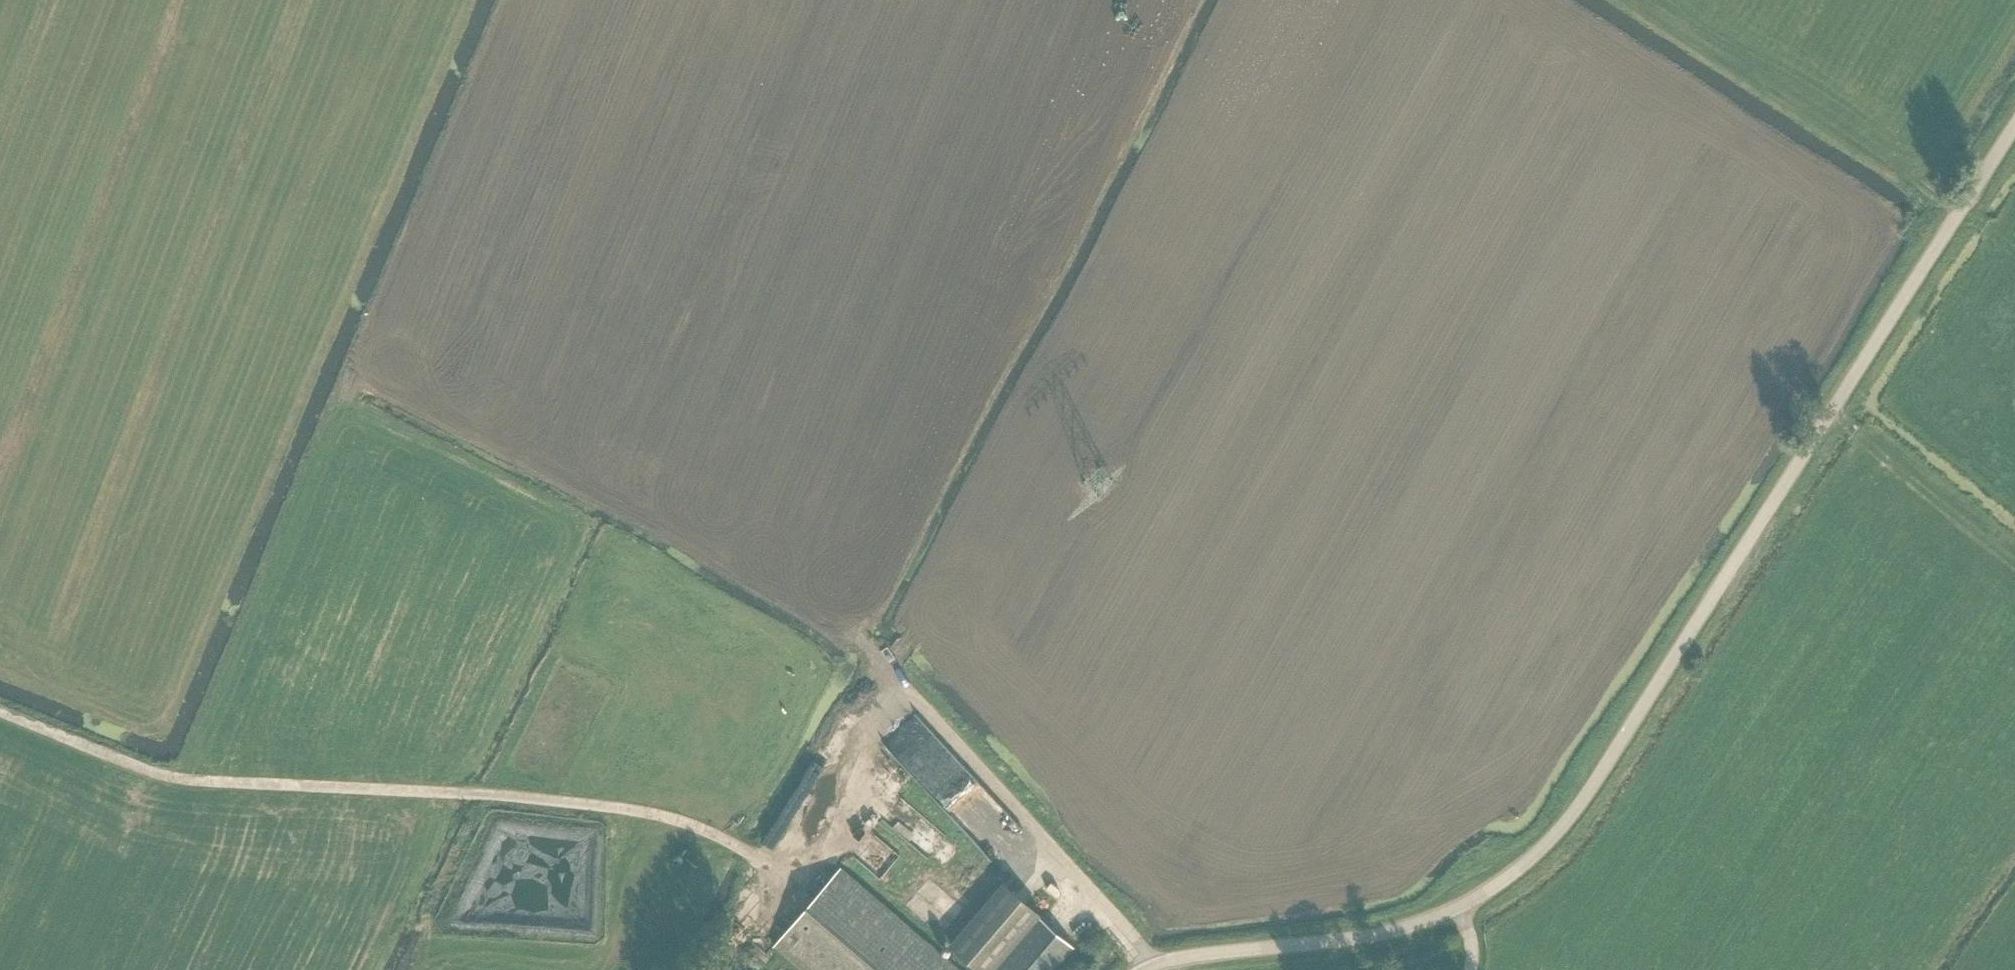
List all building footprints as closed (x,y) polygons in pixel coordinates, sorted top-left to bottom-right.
[(774,947),(801,969),(959,969),(840,868),(774,947)] [(950,945),(979,969),(992,969),(1039,916),(1003,884),(950,945)] [(1073,947),(1041,920),(997,969),(1053,969),(1073,947)]
